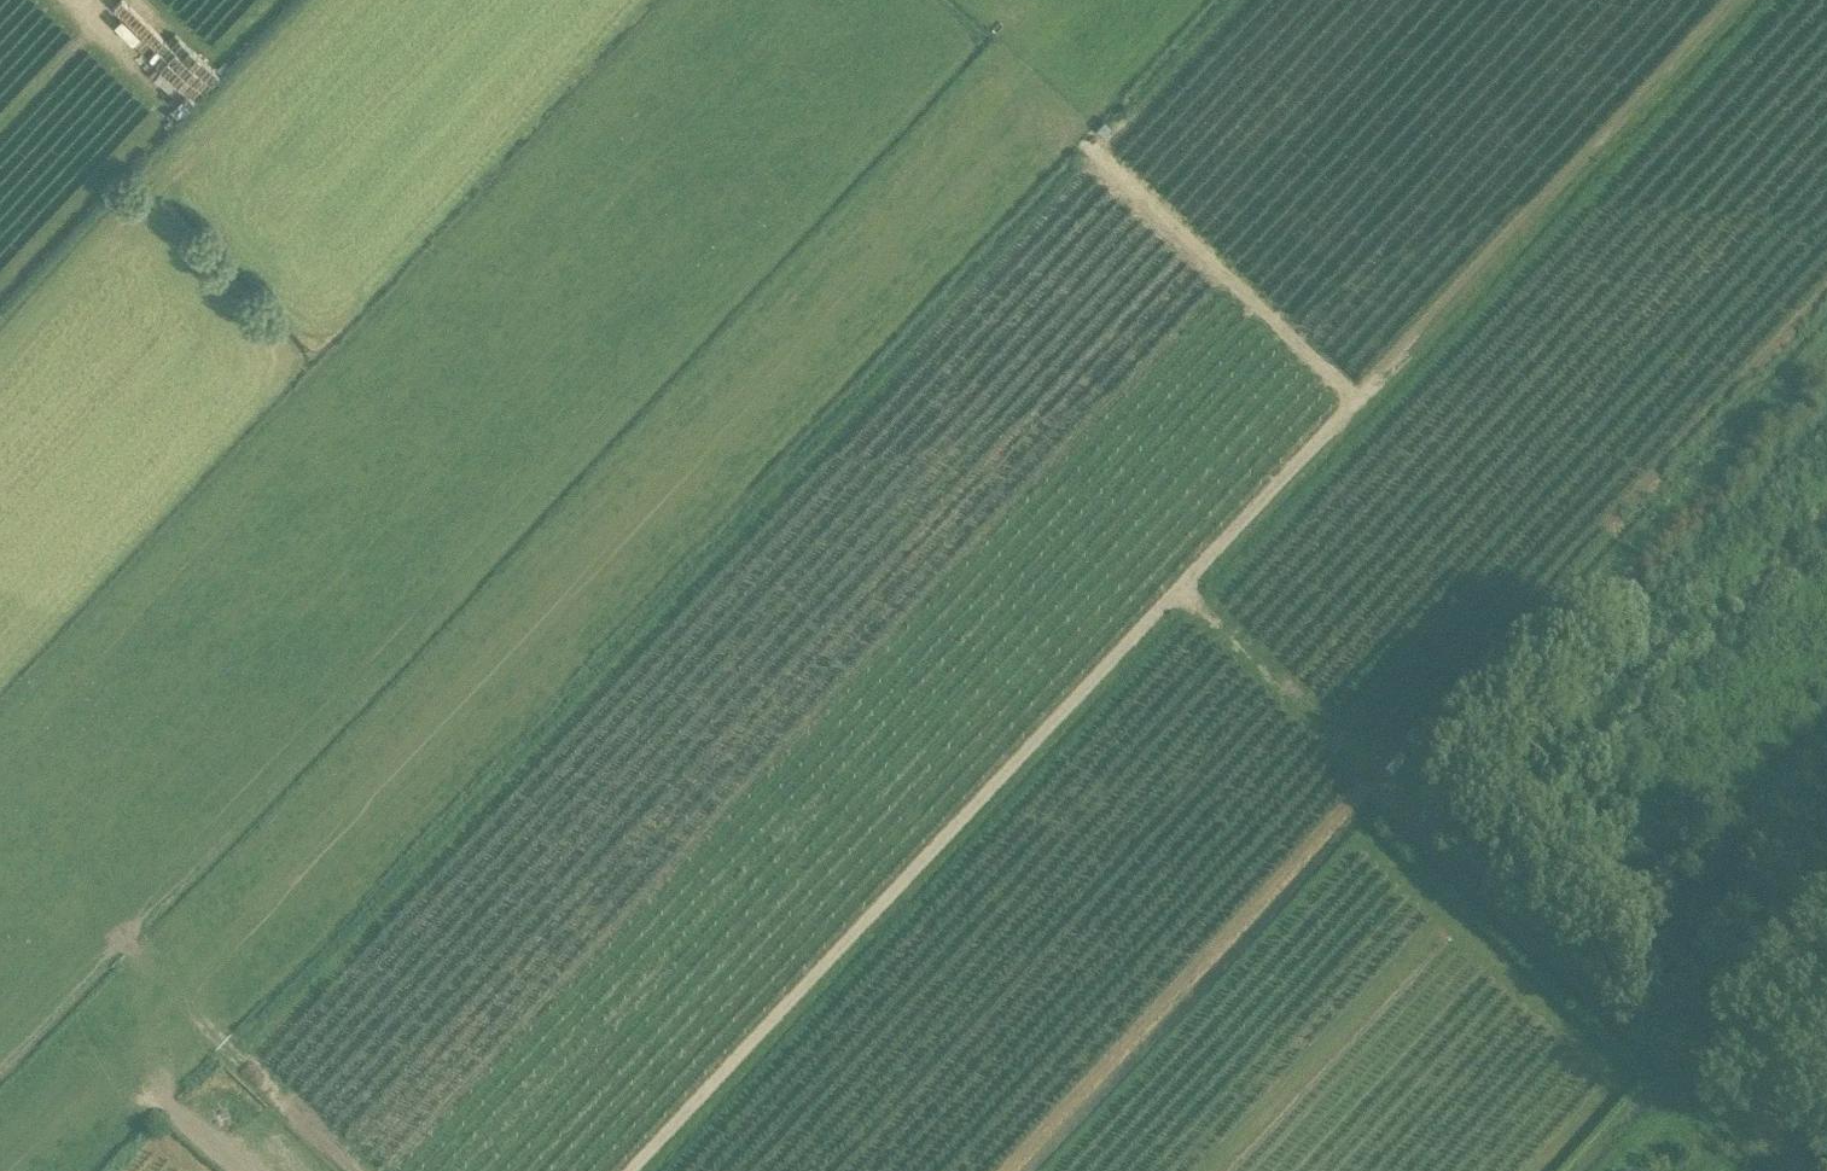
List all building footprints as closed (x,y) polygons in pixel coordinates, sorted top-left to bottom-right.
[(93,24),(176,109),(208,78),(139,7),(121,24),(108,10),(93,24)]
